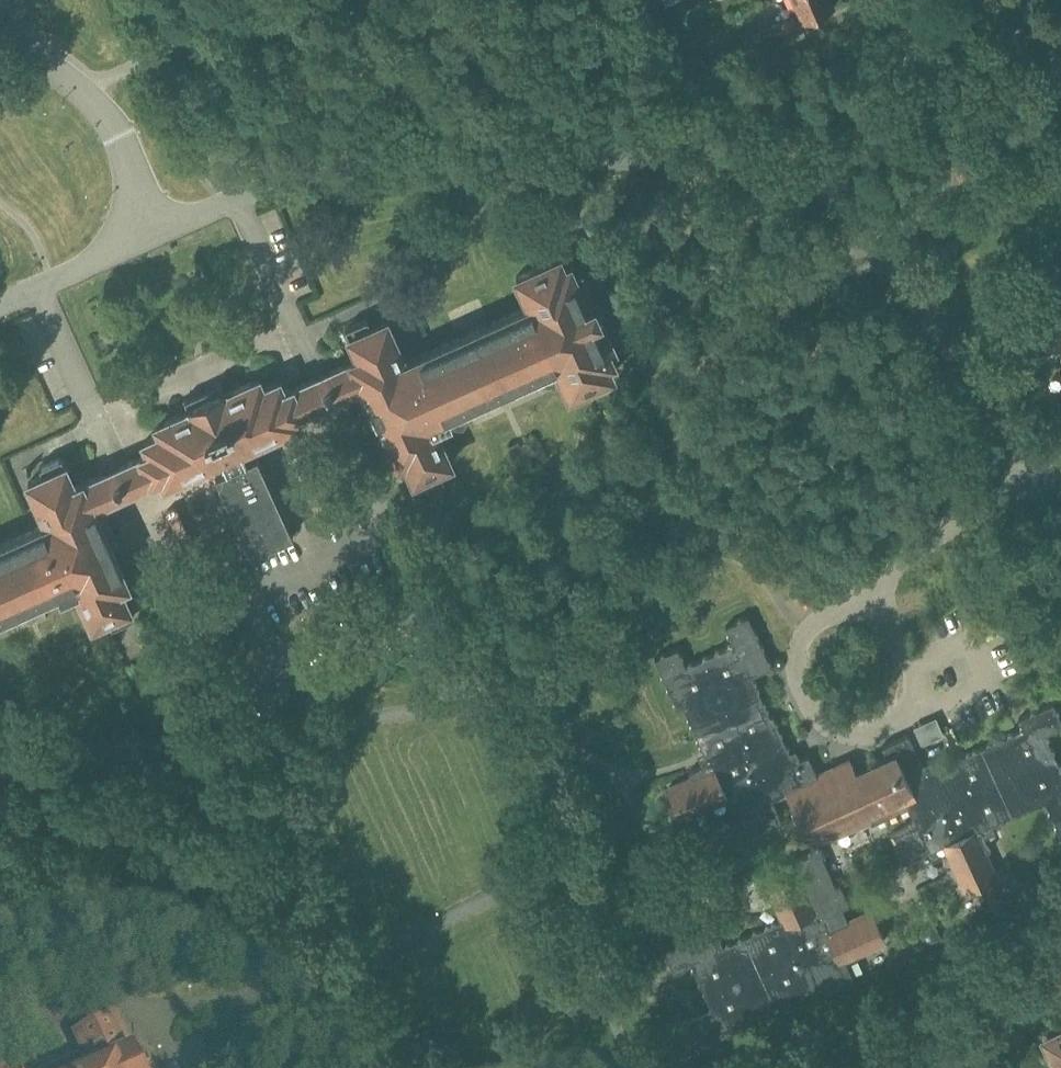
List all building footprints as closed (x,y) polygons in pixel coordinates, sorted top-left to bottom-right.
[(804,21),(834,8),(831,0),(795,0),(804,21)] [(776,32),(797,25),(795,17),(774,24),(776,32)] [(530,305),(406,361),(387,319),(371,327),(367,318),(345,328),(359,357),(351,361),(285,391),(280,380),(264,387),(259,377),(226,393),(224,389),(188,405),(190,409),(156,424),(160,434),(144,441),(149,453),(83,482),(76,486),(62,456),(40,466),(44,475),(29,482),(47,524),(0,545),(0,613),(37,596),(38,599),(60,589),(62,595),(76,589),(93,625),(108,619),(112,627),(134,617),(121,587),(129,584),(94,507),(131,490),(161,477),(164,485),(221,459),(226,470),(216,475),(252,553),(294,534),(258,456),(247,460),(243,450),(300,424),(296,416),(362,386),(397,463),(405,459),(418,489),(440,478),(437,469),(455,461),(438,425),(452,419),(449,413),(471,403),(470,400),(534,372),(535,374),(556,365),(570,395),(614,375),(609,364),(615,361),(610,350),(615,348),(581,273),(576,275),(571,264),(566,267),(561,256),(516,276),(530,305)] [(655,658),(678,710),(687,706),(689,710),(686,711),(709,763),(689,771),(691,777),(669,787),(682,817),(694,812),(706,806),(703,801),(737,786),(746,807),(740,810),(741,812),(745,821),(744,822),(751,836),(765,830),(764,828),(775,823),(781,820),(772,799),(791,791),(799,808),(790,813),(797,828),(802,826),(811,847),(810,854),(791,862),(793,867),(765,879),(773,897),(780,894),(790,918),(783,922),(782,920),(771,925),(723,945),(715,926),(664,949),(674,972),(692,964),(713,1011),(696,1019),(694,1016),(679,1023),(690,1049),(751,1023),(748,1016),(812,988),(816,997),(842,986),(855,980),(854,980),(848,965),(846,966),(842,957),(840,954),(842,953),(859,946),(861,952),(885,941),(872,910),(848,921),(843,908),(850,905),(842,886),(840,883),(835,886),(822,855),(829,837),(842,832),(871,819),(873,823),(909,807),(914,820),(892,830),(900,848),(899,849),(904,862),(918,856),(918,855),(929,849),(927,843),(948,834),(961,863),(955,865),(966,889),(978,884),(996,876),(986,853),(991,851),(985,836),(996,831),(993,824),(1046,801),(1054,820),(1060,836),(1060,768),(1046,733),(1060,727),(1060,719),(1054,703),(1019,718),(1024,729),(1017,732),(965,755),(957,758),(956,756),(935,765),(932,759),(922,764),(909,734),(882,746),(890,763),(858,777),(854,766),(842,771),(841,771),(839,766),(831,769),(817,775),(809,755),(801,759),(797,749),(789,752),(773,714),(770,716),(752,675),(771,667),(749,616),(726,626),(734,645),(686,666),(678,648),(655,658)] [(76,686),(67,679),(57,693),(66,700),(76,686)] [(920,740),(939,731),(934,719),(914,727),(920,740)] [(1060,974),(1060,955),(1047,962),(1055,977),(1060,974)] [(140,1064),(135,1065),(114,1016),(75,1033),(85,1056),(59,1067),(142,1067),(140,1064)] [(1045,1044),(1057,1067),(1060,1067),(1060,1036),(1045,1044)]
